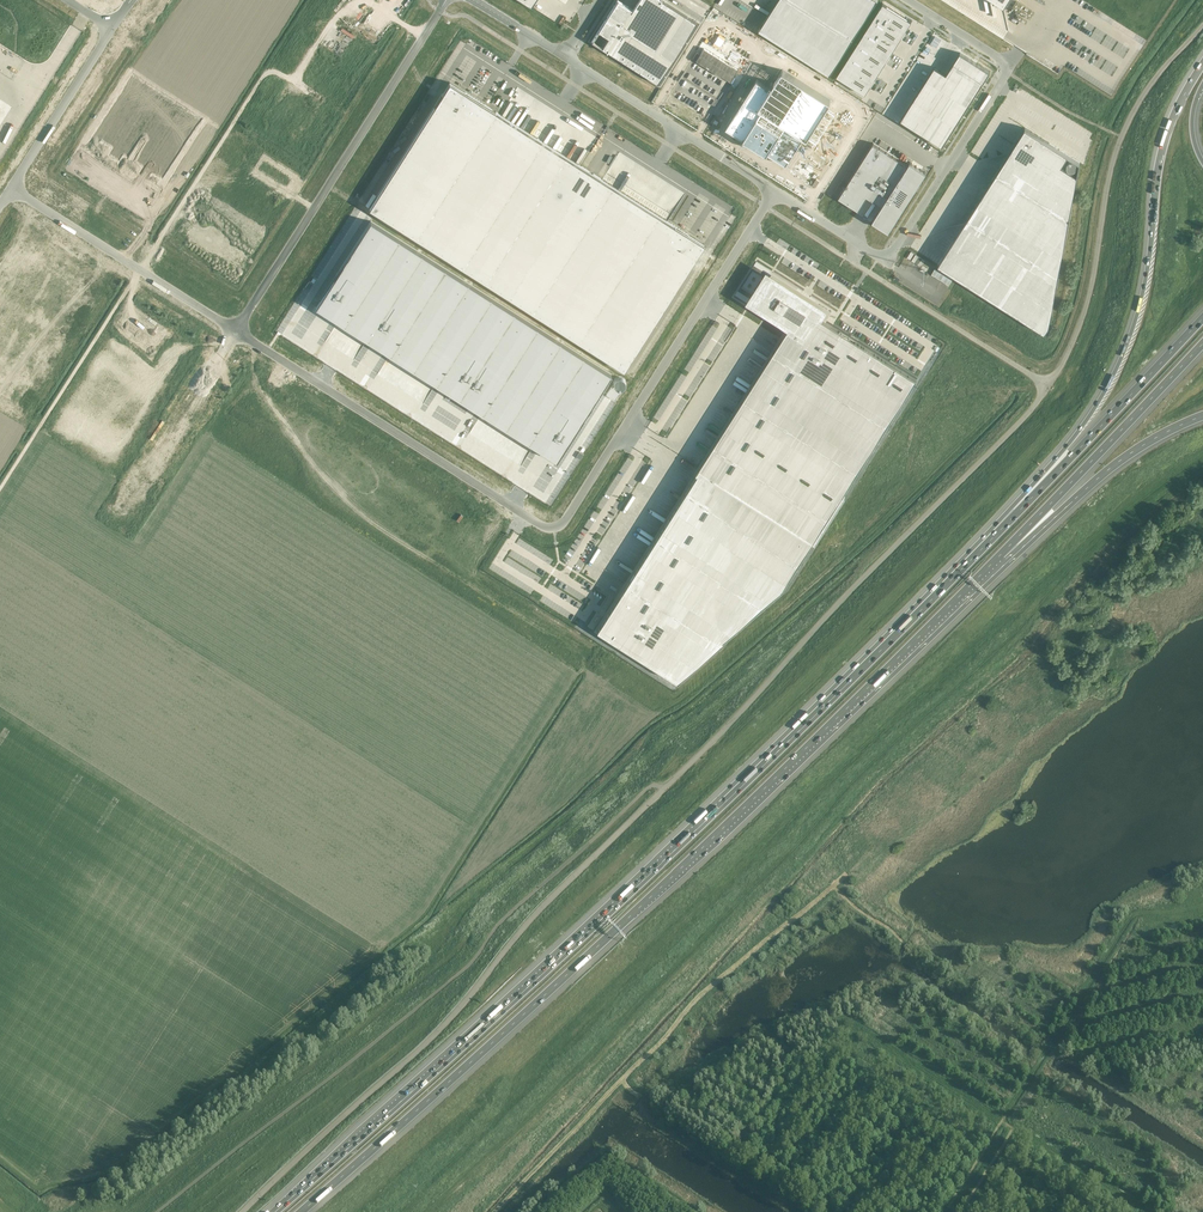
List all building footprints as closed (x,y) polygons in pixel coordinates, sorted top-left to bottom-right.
[(592,41),(658,83),(696,22),(662,0),(660,0),(648,20),(618,0),(592,41)] [(759,30),(830,76),(878,0),(778,0),(759,30)] [(875,15),(904,34),(912,21),(883,3),(875,15)] [(896,46),(904,34),(875,15),(867,27),(896,46)] [(888,58),(896,46),(867,27),(860,40),(888,58)] [(881,70),(888,58),(860,40),(852,52),(881,70)] [(873,82),(881,70),(852,52),(844,64),(873,82)] [(935,67),(901,120),(942,146),(990,71),(960,52),(946,74),(935,67)] [(836,76),(865,94),(873,82),(844,64),(836,76)] [(133,74),(94,134),(114,147),(110,154),(146,177),(151,170),(162,178),(201,117),(133,74)] [(450,82),(369,208),(624,370),(704,244),(450,82)] [(963,224),(938,264),(1045,332),(1049,326),(1080,162),(1025,128),(1008,154),(1010,160),(1005,161),(1006,166),(1001,167),(1002,172),(997,173),(998,178),(993,180),(994,185),(989,186),(990,191),(985,192),(986,197),(981,198),(982,204),(977,205),(978,210),(973,211),(974,216),(969,217),(970,222),(963,224)] [(873,143),(838,198),(858,211),(867,197),(882,206),(873,220),(889,230),(926,172),(910,162),(908,165),(873,143)] [(263,162),(258,170),(286,187),(291,180),(263,162)] [(371,221),(316,307),(556,460),(611,374),(371,221)] [(790,324),(699,467),(814,540),(917,378),(819,315),(823,309),(815,304),(814,306),(807,301),(808,300),(801,295),(800,297),(795,293),(796,292),(773,278),(757,303),(790,324)] [(604,617),(596,629),(677,680),(783,588),(814,540),(699,467),(607,611),(606,610),(603,616),(604,617)]
